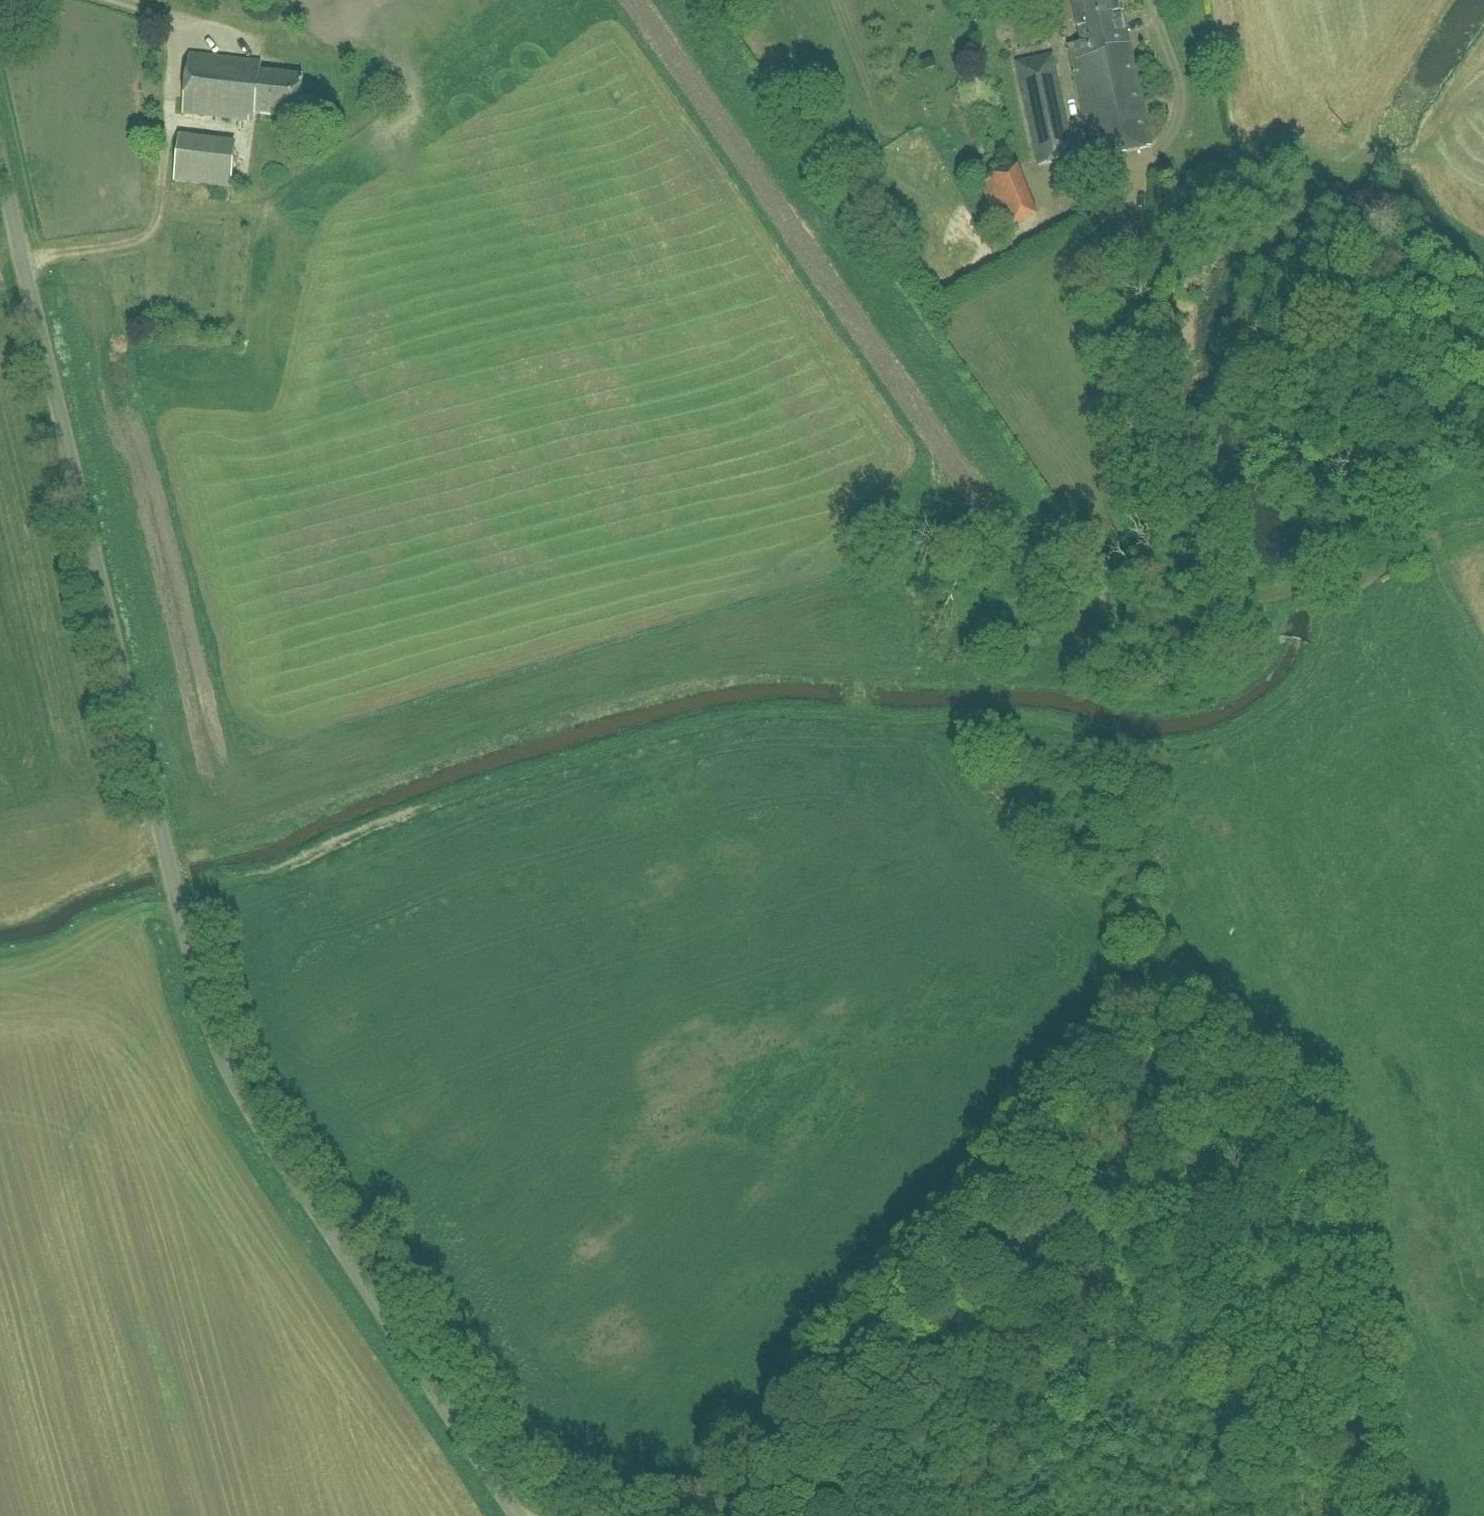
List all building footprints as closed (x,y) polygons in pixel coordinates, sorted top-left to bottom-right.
[(1150,150),(1119,0),(1072,0),(1082,46),(1069,48),(1074,75),(1075,74),(1093,162),(1150,150)] [(300,119),(305,77),(262,73),(263,64),(191,56),(184,116),(256,123),(256,114),(300,119)] [(1073,160),(1052,58),(1014,66),(1036,167),(1073,160)] [(231,189),(236,144),(180,137),(175,182),(231,189)] [(1028,171),(996,180),(1010,231),(1042,222),(1028,171)]
